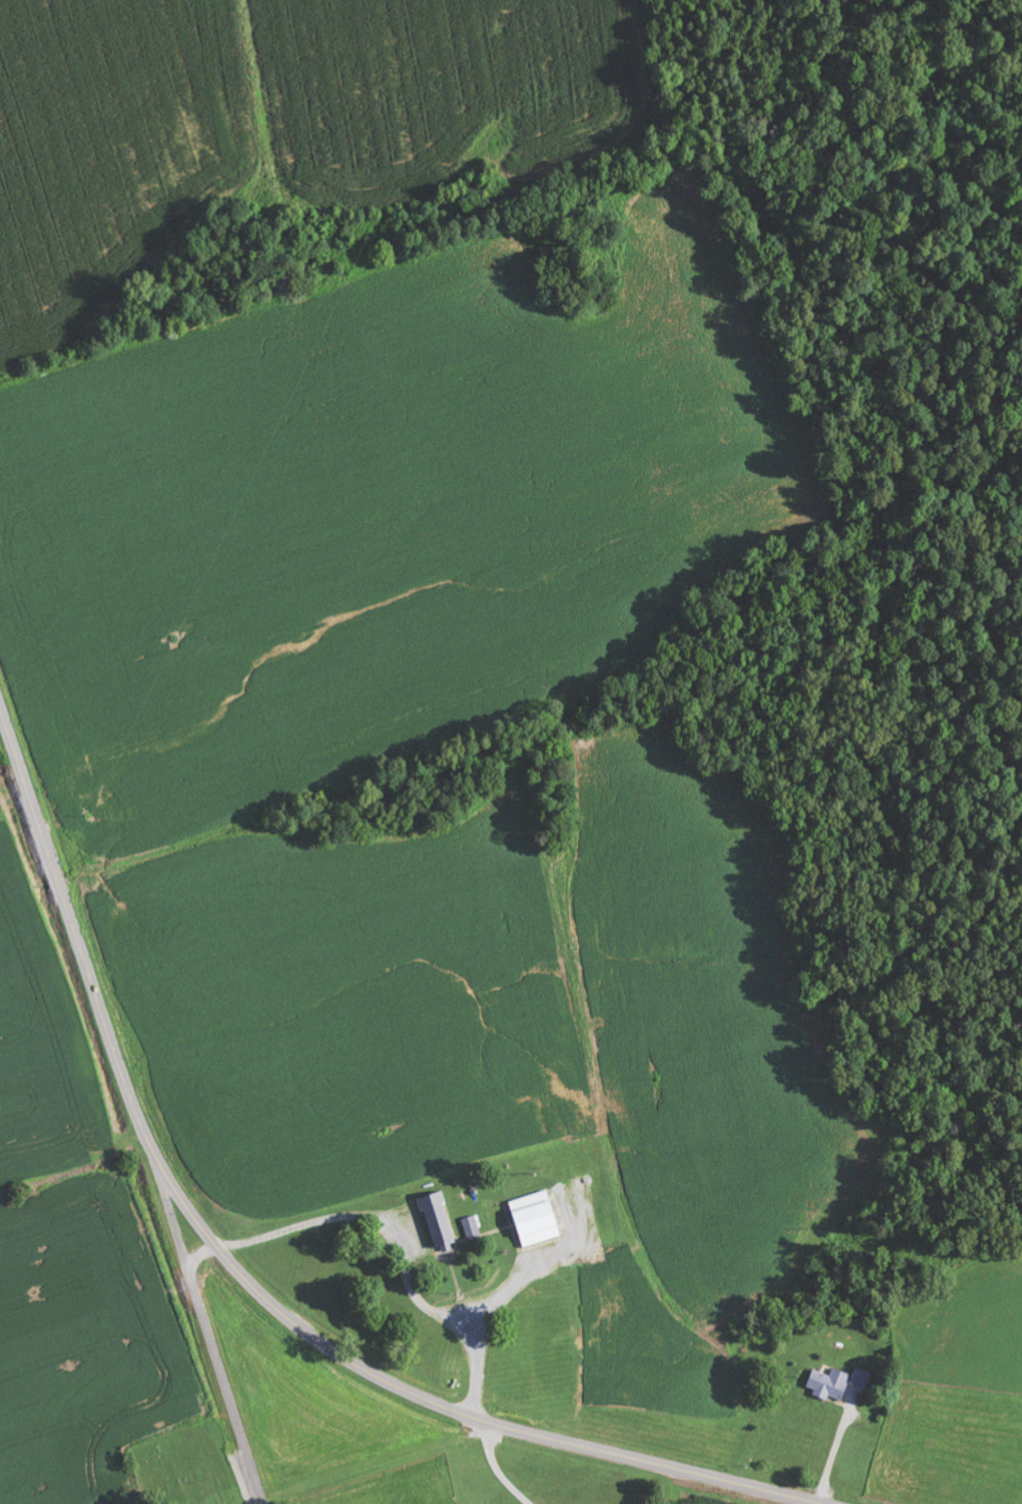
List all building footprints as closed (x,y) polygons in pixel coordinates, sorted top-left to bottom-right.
[(451,1243),(435,1192),(415,1199),(431,1250),(451,1243)] [(556,1240),(545,1194),(505,1204),(516,1250),(556,1240)] [(460,1221),(465,1242),(479,1238),(475,1218),(460,1221)] [(810,1372),(805,1389),(813,1392),(811,1398),(825,1402),(826,1399),(843,1404),(849,1386),(865,1391),(870,1376),(854,1371),(852,1377),(831,1371),(829,1378),(810,1372)]
